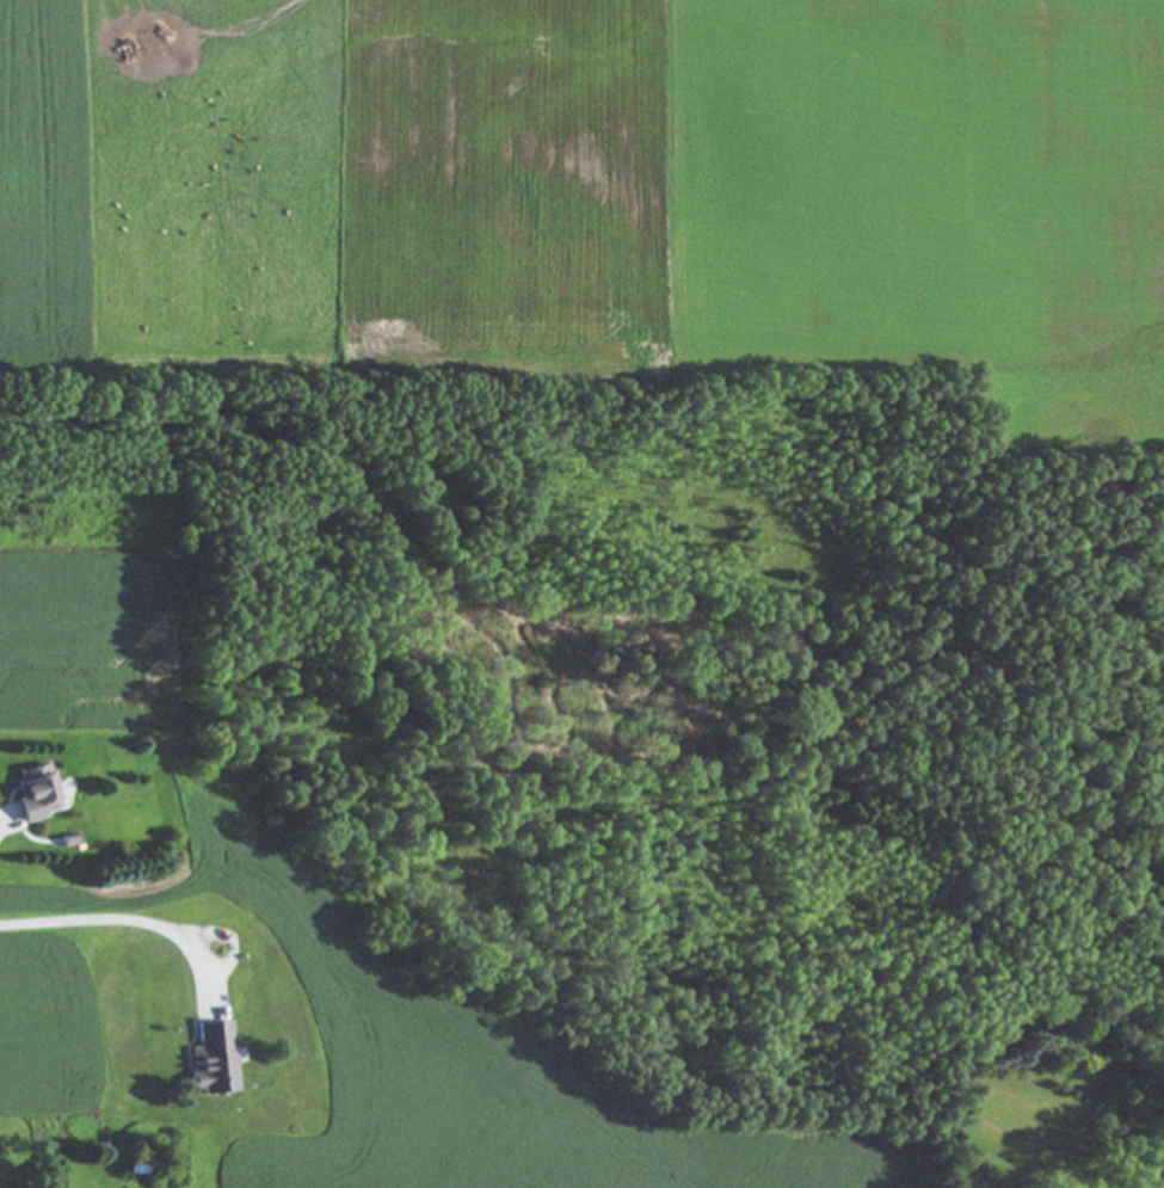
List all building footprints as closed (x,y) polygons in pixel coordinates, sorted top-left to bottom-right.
[(21,825),(43,819),(42,813),(55,810),(44,765),(14,773),(17,782),(11,784),(21,825)] [(193,1025),(195,1048),(186,1048),(189,1095),(233,1093),(228,1023),(193,1025)]
